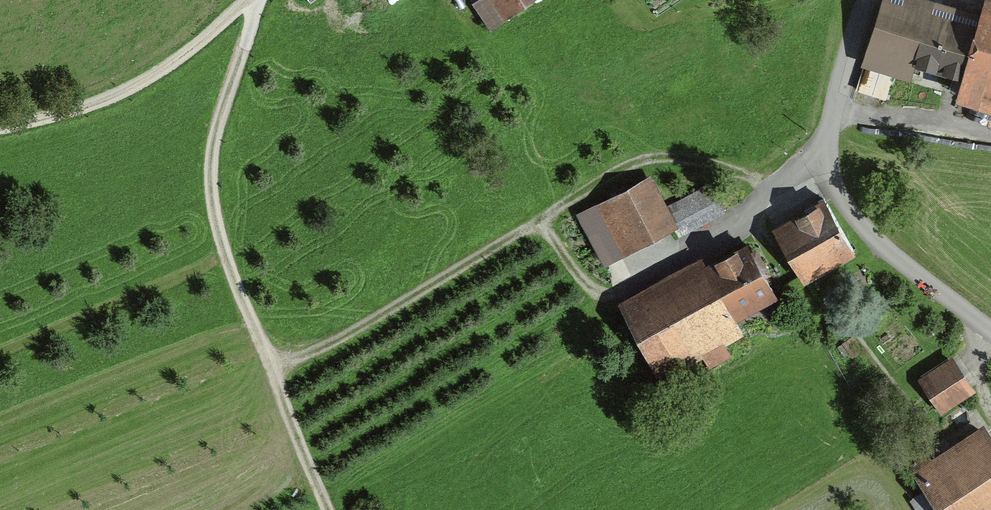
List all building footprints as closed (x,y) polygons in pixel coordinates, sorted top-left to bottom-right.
[(498,23),(534,0),(483,0),(498,23)] [(984,5),(968,0),(887,0),(865,69),(990,108),(990,0),(986,0),(984,5)] [(651,174),(591,206),(618,257),(675,226),(680,236),(726,211),(710,182),(668,205),(651,174)] [(830,202),(778,230),(807,284),(859,257),(830,202)] [(703,259),(619,303),(660,380),(744,335),(735,319),(777,297),(750,245),(707,267),(703,259)] [(979,392),(956,357),(918,381),(941,416),(979,392)] [(988,426),(918,472),(942,509),(990,509),(990,431),(988,426)]
